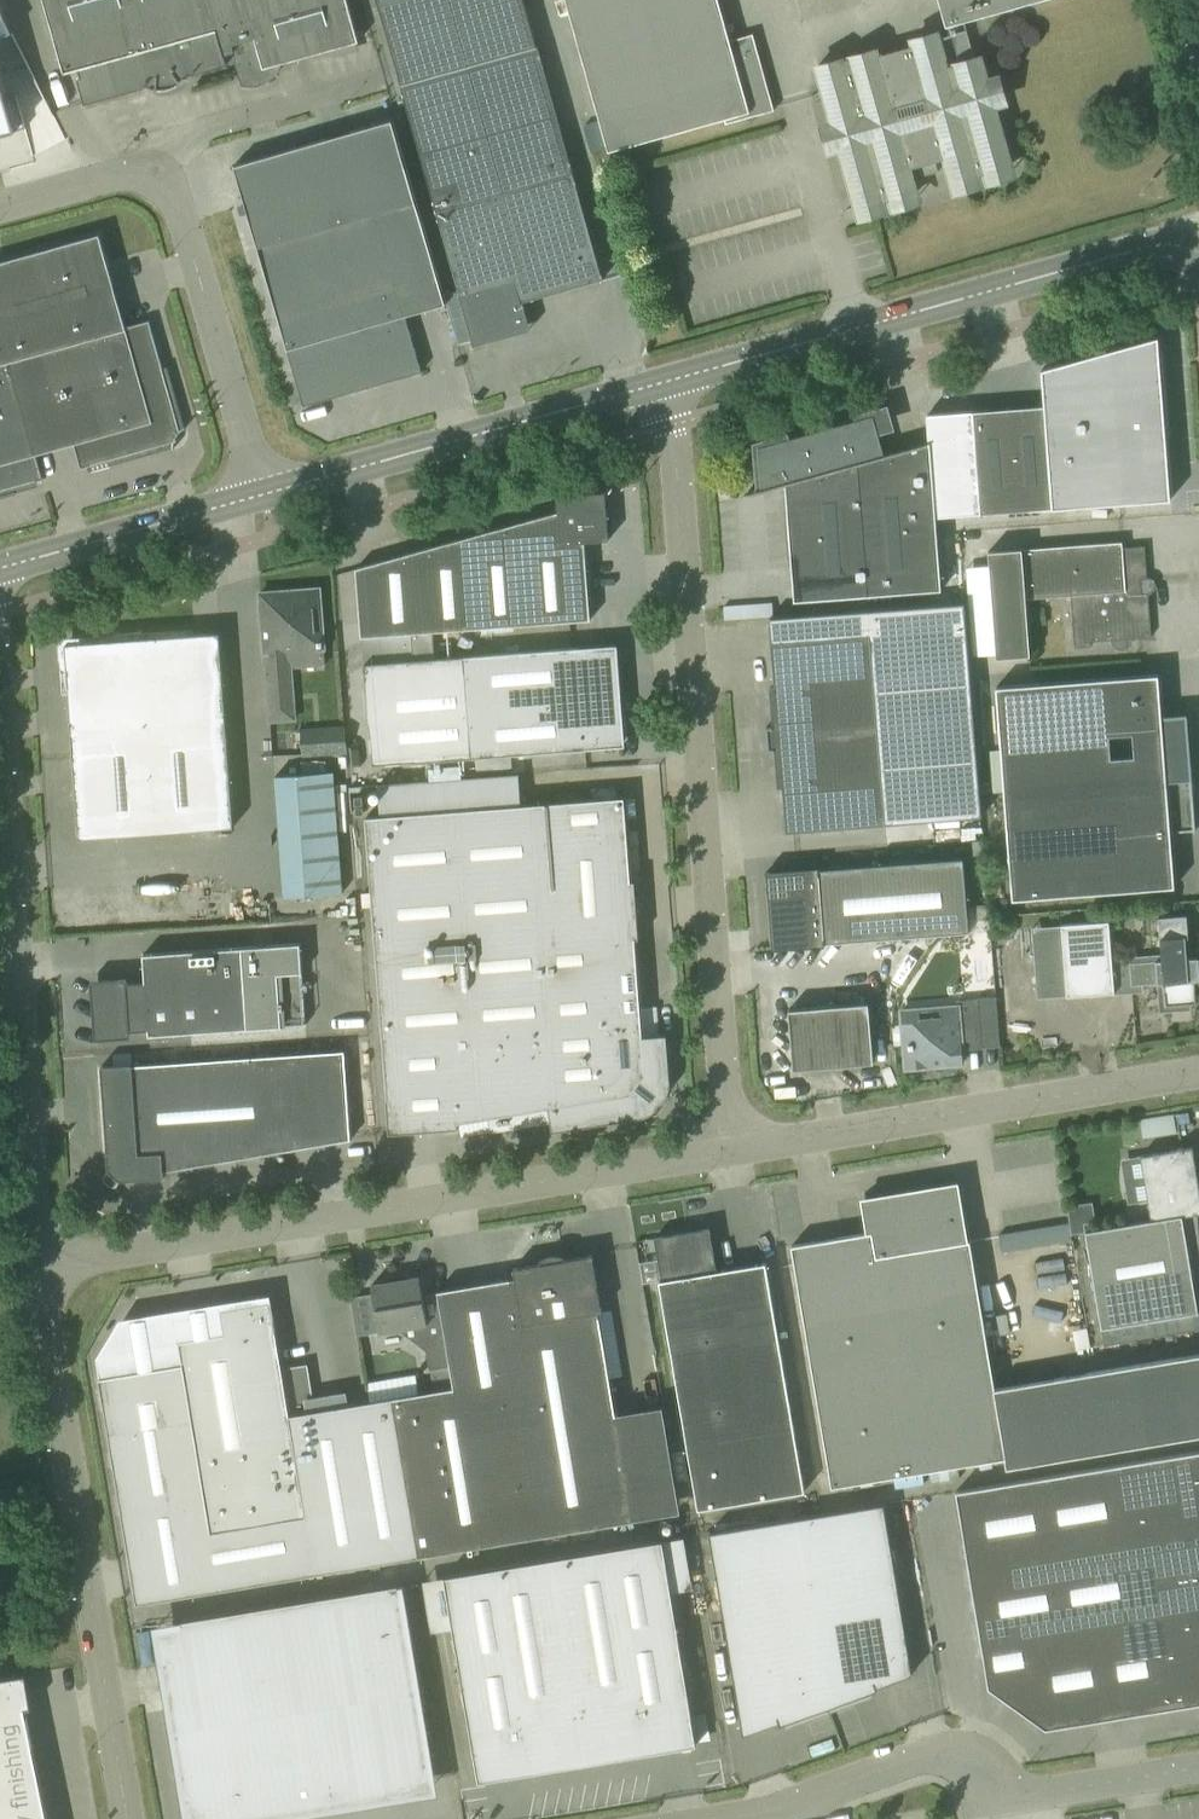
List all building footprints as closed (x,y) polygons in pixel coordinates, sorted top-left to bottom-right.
[(57,51),(63,74),(78,70),(81,78),(77,79),(84,104),(144,87),(144,86),(145,85),(150,87),(153,88),(157,88),(157,86),(165,86),(171,84),(178,81),(179,82),(182,80),(185,77),(187,73),(189,73),(189,75),(226,65),(225,61),(234,59),(241,83),(240,83),(239,85),(242,86),(245,86),(248,87),(251,87),(253,87),(256,86),(259,85),(262,85),(264,83),(267,82),(269,80),(272,79),(274,77),(276,75),(274,74),(272,66),(358,42),(351,18),(346,0),(43,0),(57,51)] [(601,128),(608,152),(724,119),(726,118),(713,72),(736,65),(736,63),(759,57),(752,34),(729,40),(718,0),(565,0),(601,128)] [(945,27),(964,22),(1041,0),(938,0),(945,27)] [(11,31),(0,8),(0,38),(11,31)] [(1004,142),(992,102),(1001,99),(996,82),(987,85),(980,57),(974,58),(966,31),(939,39),(936,30),(908,39),(910,46),(880,55),(878,47),(813,65),(828,120),(823,122),(830,147),(838,145),(857,210),(915,193),(909,168),(919,166),(922,176),(938,172),(935,161),(945,159),(952,183),(953,183),(953,182),(989,172),(993,170),(996,167),(998,166),(1000,163),(1002,159),(1003,157),(1004,155),(1004,153),(1005,151),(1005,148),(1004,146),(1004,144),(1004,142)] [(522,302),(602,279),(536,46),(400,85),(459,294),(459,295),(473,345),(530,329),(526,317),(522,302)] [(25,128),(16,94),(6,97),(0,75),(0,135),(25,128)] [(392,119),(233,166),(303,406),(421,371),(404,315),(445,303),(392,119)] [(0,262),(0,363),(8,361),(34,455),(35,455),(74,445),(80,468),(165,444),(177,423),(148,321),(125,327),(99,234),(0,262)] [(973,412),(972,412),(980,514),(1170,500),(1166,444),(1158,337),(1059,364),(1040,370),(1043,406),(973,412)] [(42,479),(35,455),(34,455),(8,361),(0,363),(0,490),(42,479)] [(873,415),(758,447),(760,480),(761,489),(766,488),(766,490),(785,484),(794,601),(941,590),(935,517),(980,514),(972,412),(972,411),(926,415),(928,443),(884,455),(873,415)] [(584,542),(608,540),(604,492),(556,495),(557,512),(356,568),(361,637),(411,633),(432,631),(590,620),(584,542)] [(1021,549),(988,552),(996,658),(1006,657),(1030,656),(1025,598),(1077,594),(1079,626),(1073,627),(1074,647),(1090,646),(1090,641),(1112,640),(1112,641),(1112,642),(1112,643),(1113,644),(1114,645),(1114,646),(1115,646),(1116,647),(1117,648),(1118,648),(1119,648),(1120,648),(1121,648),(1122,648),(1123,648),(1124,648),(1125,648),(1126,647),(1127,647),(1128,646),(1128,645),(1129,645),(1130,644),(1130,643),(1131,642),(1131,641),(1131,640),(1131,639),(1131,638),(1151,637),(1147,593),(1142,594),(1141,578),(1146,578),(1144,547),(1121,548),(1121,542),(1021,549)] [(292,668),(324,665),(319,588),(259,593),(269,722),(296,720),(292,668)] [(772,725),(765,726),(767,750),(774,749),(777,787),(782,786),(786,832),(810,830),(885,824),(883,800),(893,800),(905,777),(977,771),(963,602),(769,618),(774,687),(769,688),(772,725)] [(1028,608),(1028,626),(1045,625),(1045,607),(1028,608)] [(432,631),(411,633),(413,661),(434,660),(432,631)] [(65,644),(78,838),(233,827),(219,633),(65,644)] [(586,746),(621,743),(617,692),(582,695),(578,648),(434,660),(413,661),(364,666),(371,765),(586,749),(586,746)] [(1174,887),(1174,882),(1172,882),(1168,832),(1194,830),(1190,776),(1185,715),(1160,717),(1157,679),(1158,679),(1158,675),(995,687),(1003,790),(1011,899),(1174,887)] [(330,727),(305,728),(306,764),(331,764),(330,727)] [(274,746),(282,752),(291,741),(283,734),(274,746)] [(275,776),(284,897),(342,892),(333,772),(275,776)] [(364,817),(388,1133),(457,1128),(457,1122),(487,1117),(490,1133),(510,1129),(507,1114),(548,1108),(552,1131),(642,1116),(647,1115),(652,1112),(667,1092),(669,1087),(669,1081),(666,1034),(642,1036),(634,938),(638,938),(634,881),(630,881),(623,797),(364,817)] [(983,841),(971,842),(972,855),(984,854),(983,841)] [(766,874),(766,875),(769,875),(774,947),(824,943),(824,942),(968,931),(962,858),(766,874)] [(1129,963),(1131,985),(1163,983),(1164,1006),(1196,1004),(1194,981),(1198,980),(1198,971),(1198,958),(1186,959),(1185,938),(1188,938),(1186,915),(1158,917),(1160,957),(1155,958),(1155,960),(1129,962),(1129,963)] [(1061,924),(1066,996),(1114,993),(1108,921),(1061,924)] [(306,1025),(300,943),(142,954),(144,982),(126,983),(126,978),(90,981),(94,1040),(130,1037),(130,1031),(147,1030),(147,1036),(306,1025)] [(926,1009),(901,1011),(902,1023),(905,1068),(963,1063),(961,1049),(961,1040),(981,1038),(978,999),(956,1000),(956,1006),(926,1009)] [(868,1003),(788,1010),(793,1069),(873,1063),(868,1003)] [(647,1033),(658,1033),(657,1005),(645,1005),(647,1033)] [(294,1042),(294,1050),(345,1047),(344,1039),(294,1042)] [(100,1066),(108,1170),(119,1180),(163,1177),(163,1171),(350,1139),(344,1049),(100,1066)] [(1149,1118),(1139,1119),(1142,1137),(1159,1134),(1156,1116),(1149,1118)] [(1085,1231),(1104,1345),(1198,1329),(1198,1280),(1198,1279),(1194,1214),(1198,1213),(1198,1194),(1195,1195),(1193,1184),(1198,1183),(1192,1147),(1182,1149),(1182,1147),(1177,1148),(1177,1150),(1140,1156),(1151,1220),(1085,1231)] [(956,1201),(955,1198),(954,1196),(952,1194),(950,1192),(948,1191),(946,1190),(943,1189),(940,1189),(937,1190),(934,1192),(932,1193),(930,1195),(928,1198),(927,1202),(927,1206),(912,1204),(911,1194),(878,1200),(866,1198),(866,1192),(864,1192),(871,1232),(791,1245),(831,1486),(1004,1458),(1005,1467),(1198,1435),(1198,1354),(994,1388),(969,1240),(963,1241),(956,1201)] [(1067,1218),(1007,1234),(1011,1249),(1071,1234),(1067,1218)] [(711,1272),(709,1257),(714,1256),(709,1228),(654,1237),(662,1280),(659,1281),(698,1509),(804,1491),(765,1262),(711,1272)] [(632,1519),(598,1311),(601,1310),(592,1255),(563,1260),(563,1257),(564,1256),(562,1255),(559,1254),(556,1254),(552,1254),(550,1254),(547,1255),(545,1256),(542,1258),(541,1259),(540,1260),(541,1261),(541,1263),(513,1268),(514,1277),(437,1290),(441,1317),(453,1387),(433,1391),(418,1393),(391,1397),(391,1398),(418,1556),(632,1519)] [(426,1349),(433,1391),(453,1387),(441,1317),(426,1319),(419,1276),(410,1278),(409,1274),(398,1275),(388,1276),(380,1279),(380,1281),(389,1278),(389,1281),(371,1284),(379,1332),(398,1329),(426,1349)] [(173,1368),(99,1380),(108,1433),(136,1603),(418,1556),(391,1398),(370,1401),(288,1413),(273,1325),(269,1301),(250,1305),(220,1310),(221,1311),(224,1334),(178,1341),(169,1343),(173,1368)] [(415,1373),(367,1381),(370,1401),(391,1398),(391,1397),(418,1393),(415,1373)] [(988,1687),(1045,1728),(1198,1703),(1198,1451),(956,1491),(988,1687)] [(803,1565),(716,1579),(742,1735),(778,1722),(779,1726),(877,1691),(876,1686),(912,1674),(883,1503),(795,1518),(803,1565)] [(484,1780),(483,1776),(690,1741),(691,1745),(696,1744),(663,1544),(445,1581),(478,1781),(484,1780)] [(189,1818),(250,1818),(312,1809),(310,1799),(430,1779),(398,1584),(181,1620),(187,1656),(163,1660),(189,1818)] [(0,1676),(0,1818),(43,1818),(24,1707),(29,1706),(23,1672),(0,1676)]
